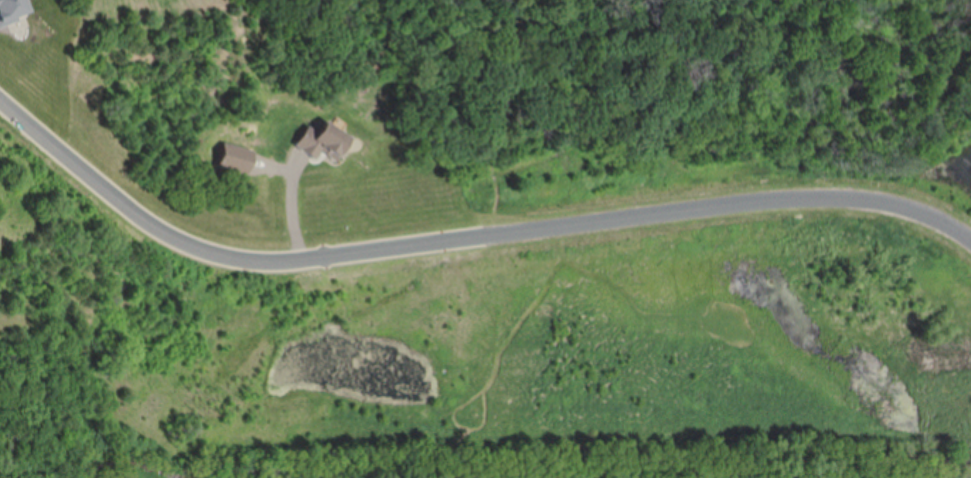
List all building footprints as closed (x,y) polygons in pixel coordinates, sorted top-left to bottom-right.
[(338,163),(348,148),(332,137),(337,129),(327,123),(320,133),(311,127),(298,147),(317,160),(322,153),(338,163)]
